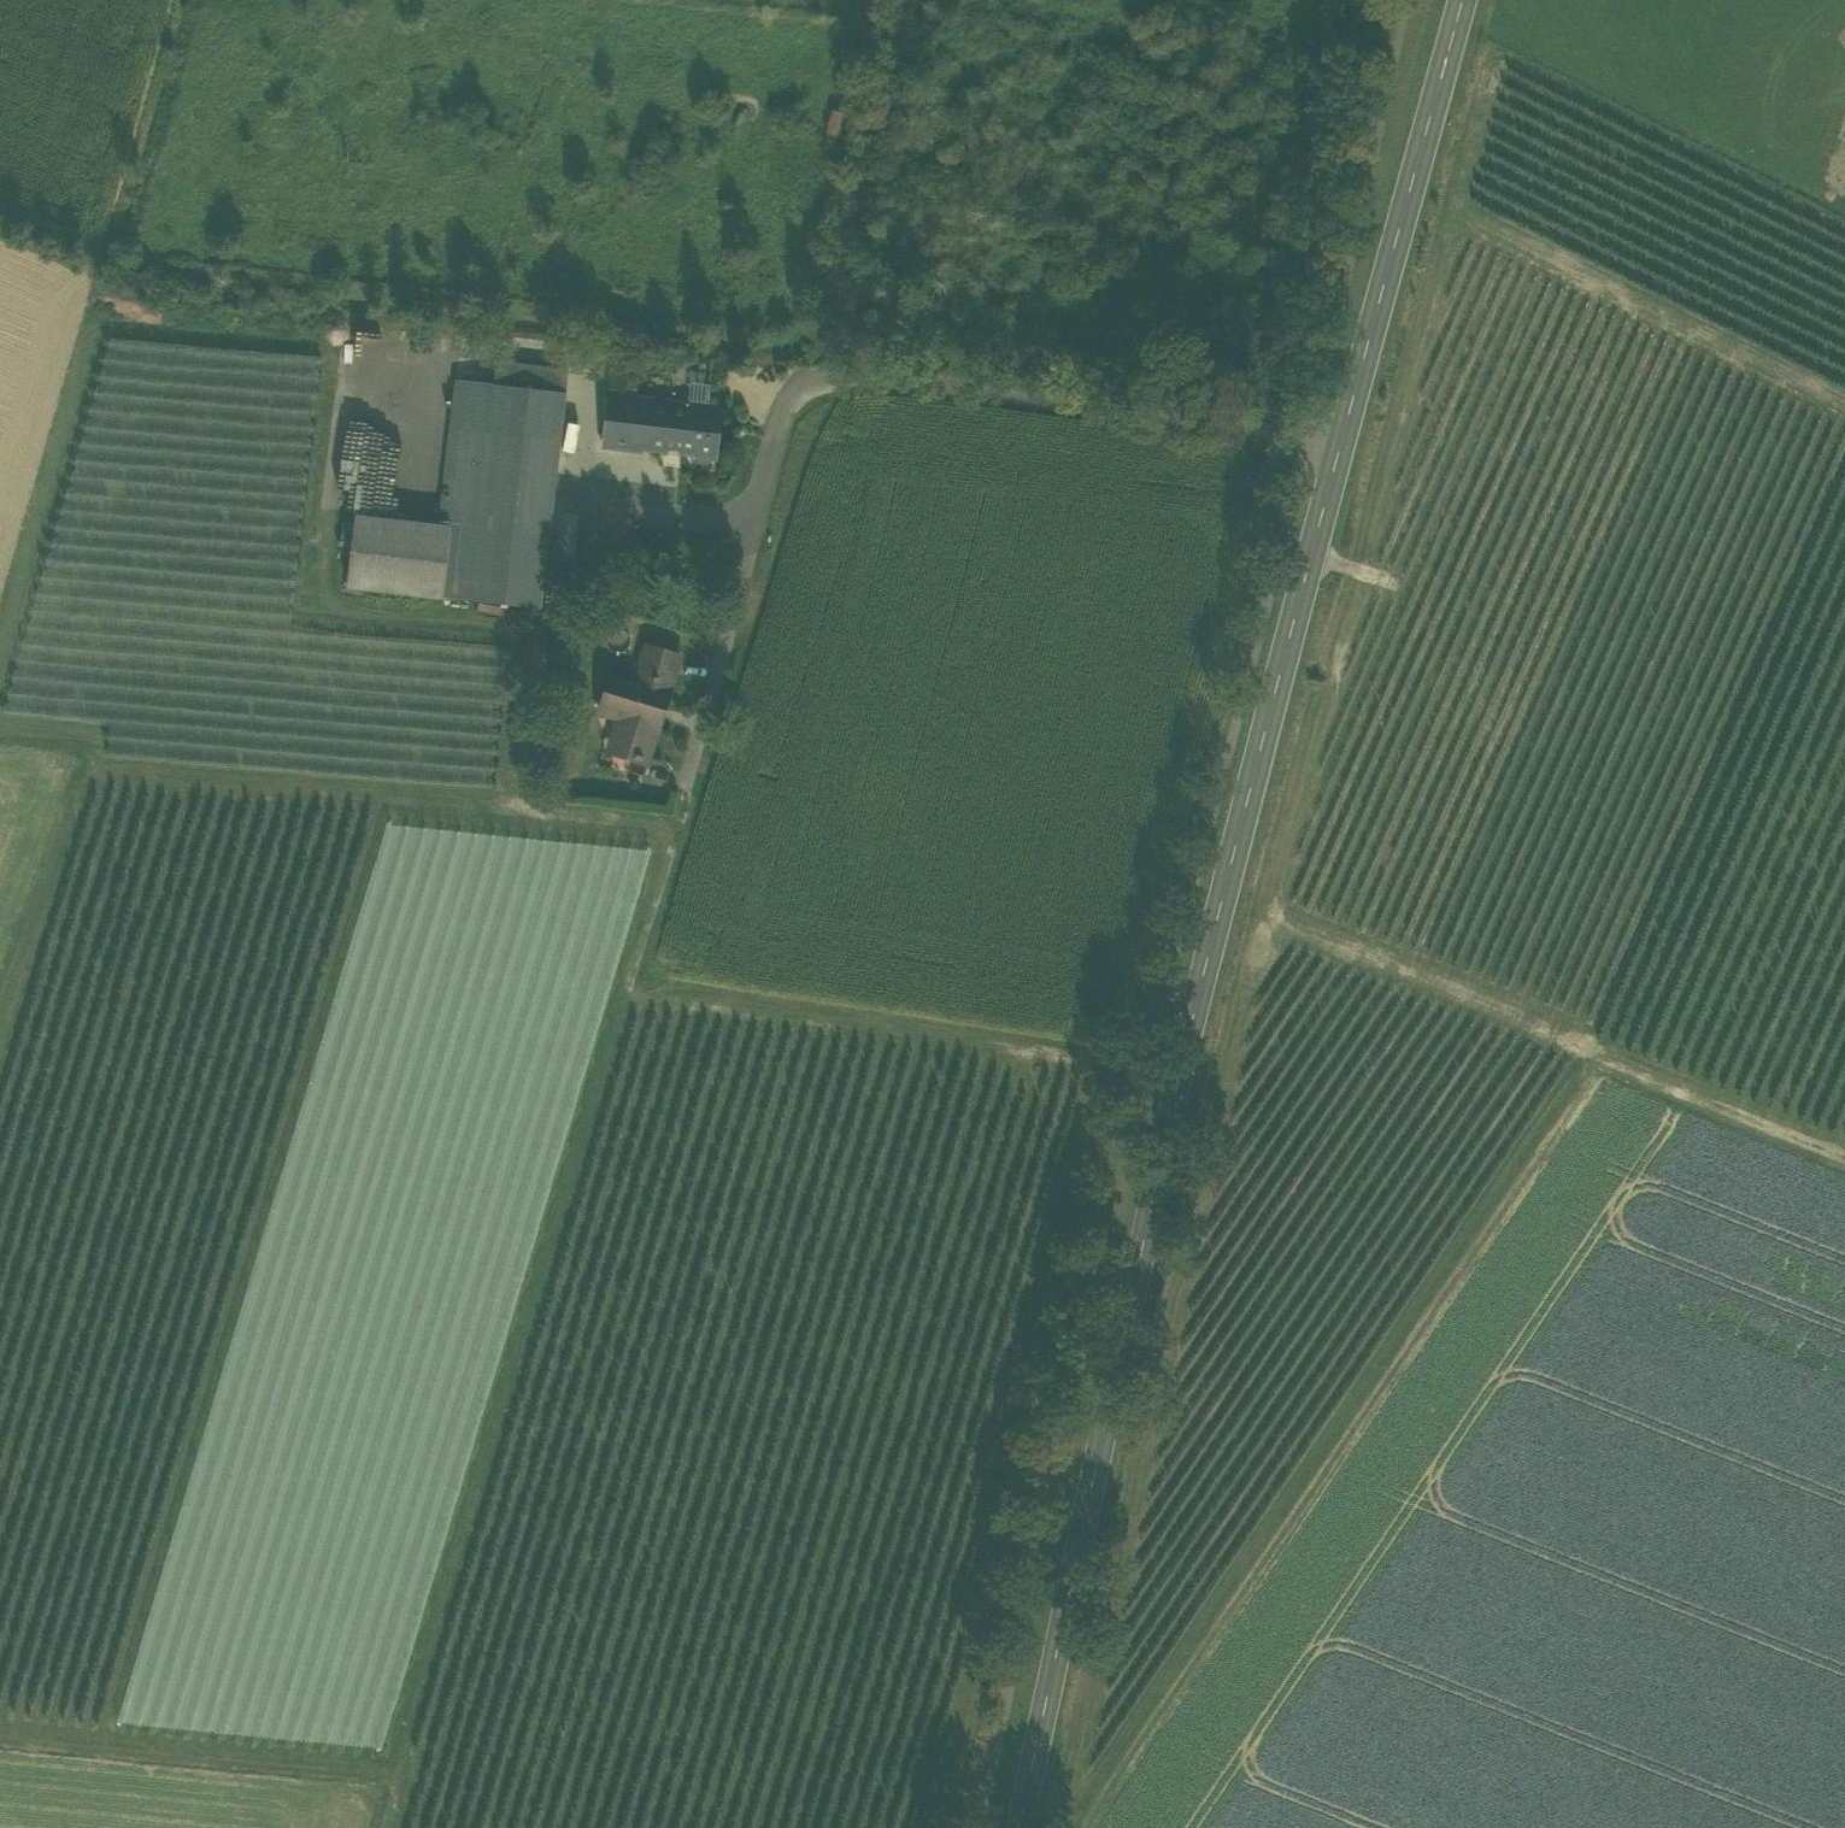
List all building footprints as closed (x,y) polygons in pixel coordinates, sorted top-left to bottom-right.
[(497,362),(494,383),(495,384),(566,392),(569,371),(497,362)] [(541,608),(566,392),(495,384),(494,383),(458,380),(438,527),(450,528),(443,597),(523,607),(541,608)] [(688,404),(711,407),(714,384),(691,381),(688,404)] [(603,445),(630,448),(631,441),(636,398),(637,396),(610,392),(603,445)] [(631,441),(665,445),(671,402),(636,398),(631,441)] [(695,455),(716,458),(721,419),(709,417),(711,407),(688,404),(671,402),(665,445),(696,449),(695,455)] [(347,455),(341,500),(380,505),(386,460),(347,455)] [(443,599),(443,597),(450,528),(438,527),(355,518),(348,586),(443,599)] [(539,620),(541,608),(523,607),(522,618),(539,620)] [(677,661),(679,662),(686,640),(648,629),(641,651),(643,651),(650,632),(683,642),(677,661)] [(654,655),(677,661),(683,642),(650,632),(643,651),(654,655)] [(649,670),(654,655),(643,651),(641,651),(638,662),(615,656),(601,703),(619,709),(609,740),(652,752),(679,662),(677,661),(668,691),(665,690),(653,731),(656,732),(652,747),(626,739),(618,723),(624,719),(625,711),(619,698),(609,696),(607,702),(604,701),(607,690),(606,688),(610,676),(612,675),(616,660),(649,670)] [(626,739),(652,747),(656,732),(653,731),(665,690),(668,691),(677,661),(654,655),(649,670),(616,660),(612,675),(610,676),(606,688),(607,690),(604,701),(607,702),(609,696),(619,698),(625,711),(624,719),(618,723),(626,739)]
